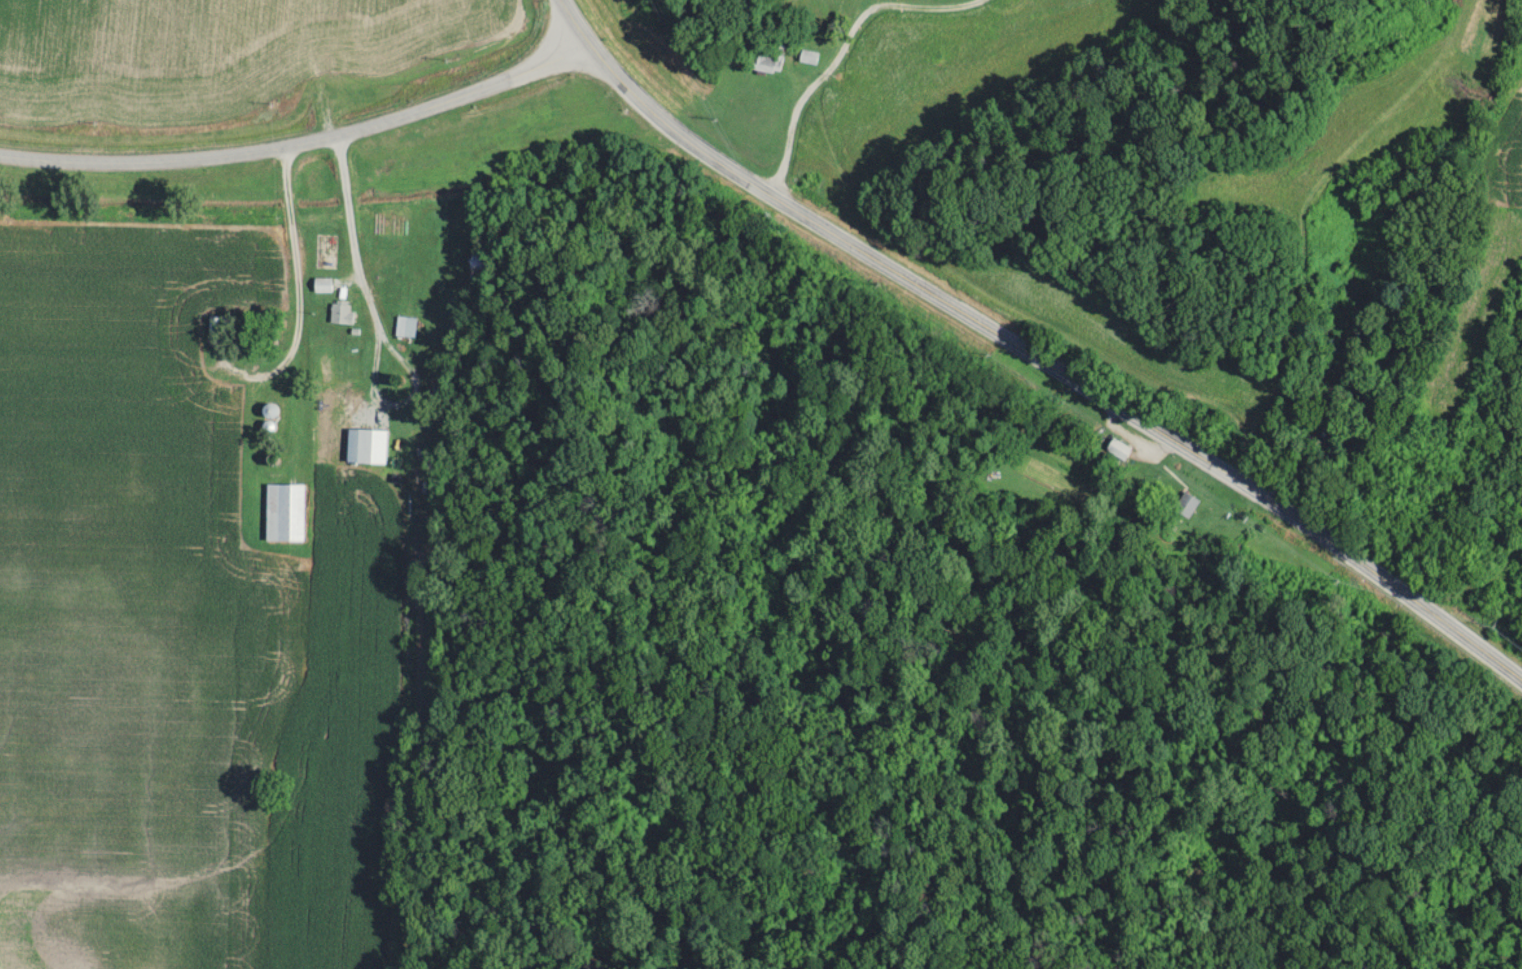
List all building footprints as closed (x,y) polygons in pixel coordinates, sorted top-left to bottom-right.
[(755,69),(783,74),(788,46),(760,41),(755,69)] [(821,53),(804,50),(803,62),(820,65),(821,53)] [(376,233),(395,233),(395,213),(376,213),(376,233)] [(338,267),(338,234),(318,234),(318,267),(338,267)] [(487,278),(487,252),(474,252),(474,278),(487,278)] [(335,277),(316,277),(316,292),(335,292),(335,277)] [(331,316),(349,327),(359,309),(341,299),(331,316)] [(278,418),(281,406),(267,401),(264,414),(278,418)] [(390,429),(360,429),(360,463),(390,463),(390,429)] [(268,484),(267,540),(306,540),(307,484),(268,484)] [(1176,508),(1191,518),(1203,500),(1188,490),(1176,508)]
